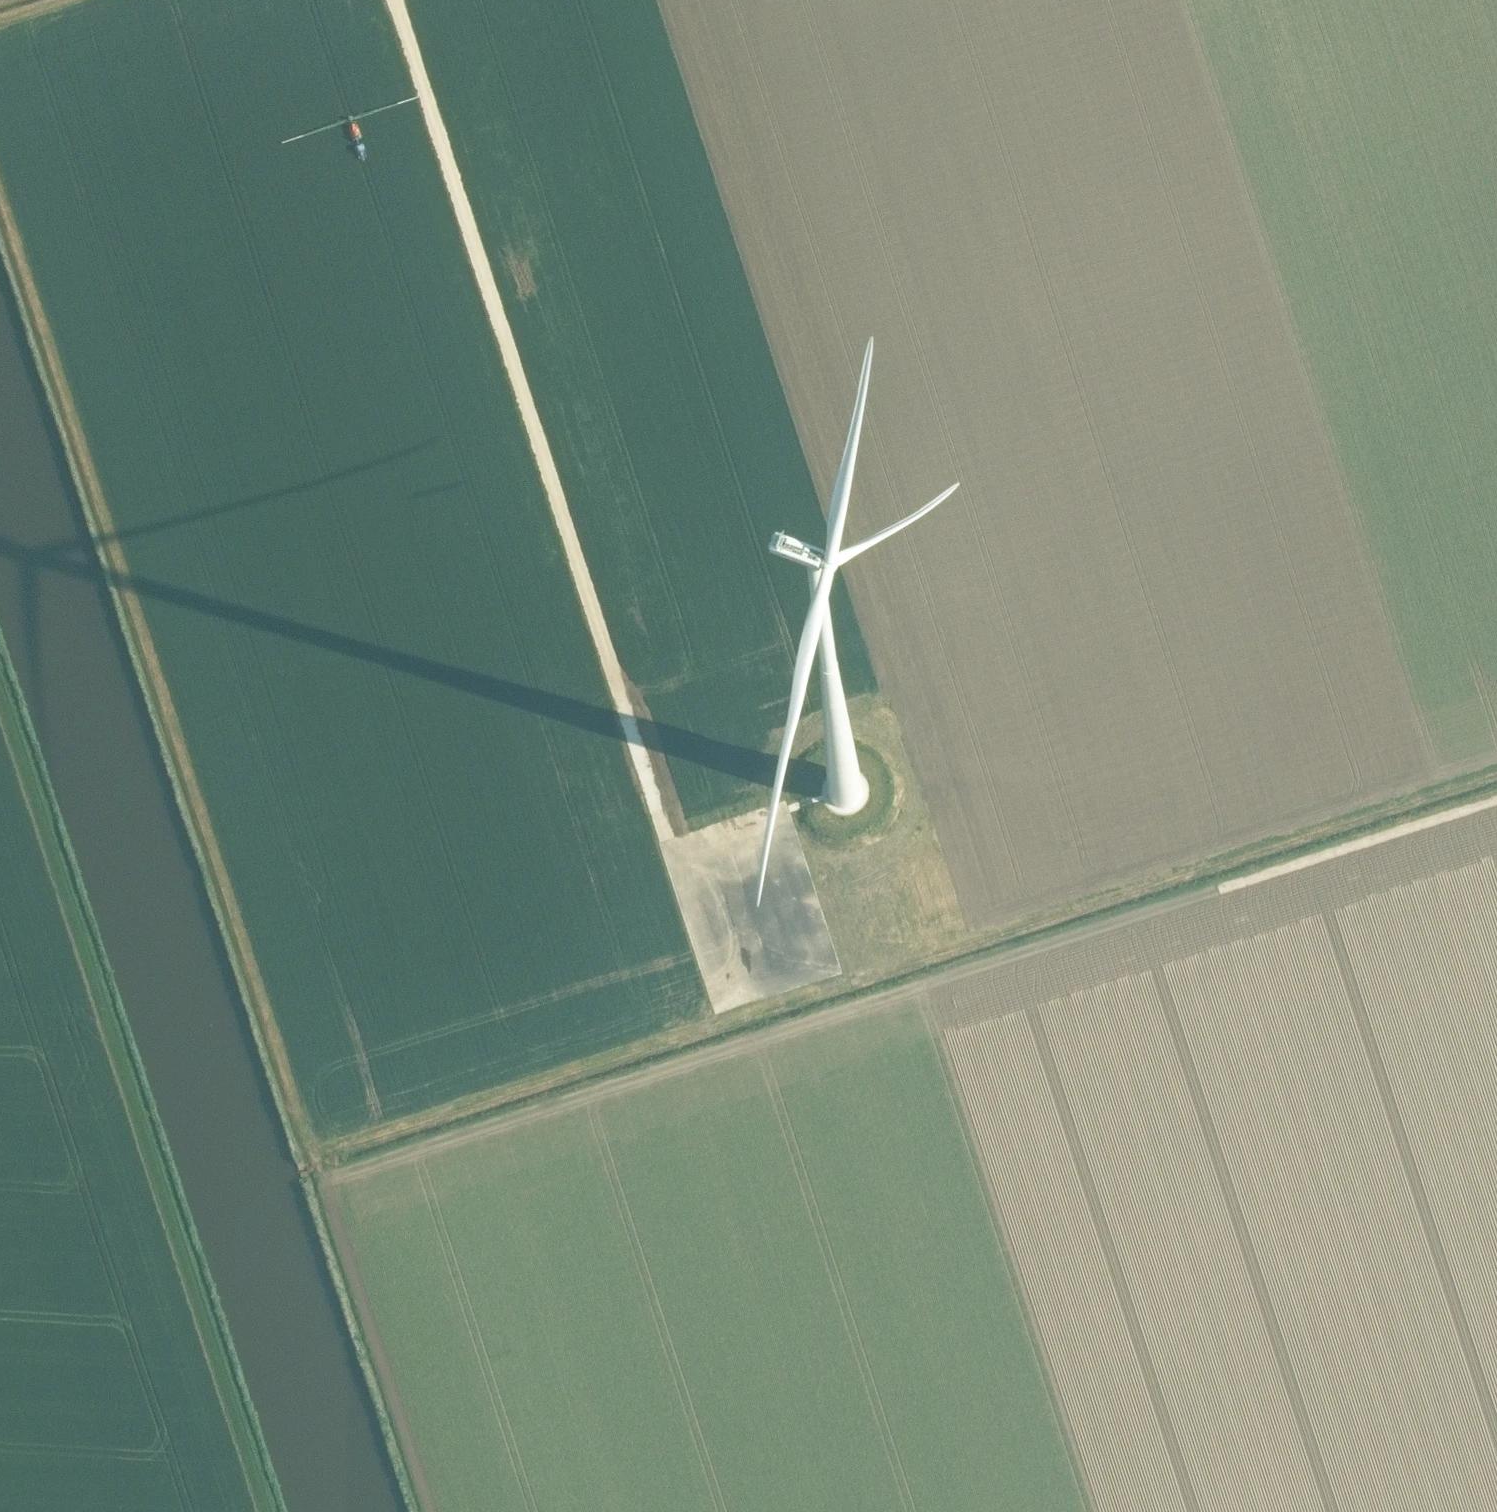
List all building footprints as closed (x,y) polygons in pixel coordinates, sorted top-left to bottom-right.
[(827,788),(827,790),(827,793),(827,795),(828,797),(829,799),(830,801),(832,803),(833,804),(835,806),(837,807),(839,808),(841,808),(844,808),(846,808),(848,808),(850,808),(852,807),(854,806),(856,804),(858,803),(859,801),(860,799),(861,797),(862,795),(863,793),(863,790),(863,788),(862,786),(861,784),(860,782),(859,780),(858,778),(856,777),(854,775),(852,774),(850,773),(848,773),(846,773),(844,773),(841,773),(839,773),(837,774),(835,775),(833,777),(832,778),(830,780),(829,782),(828,784),(827,786),(827,788)]
